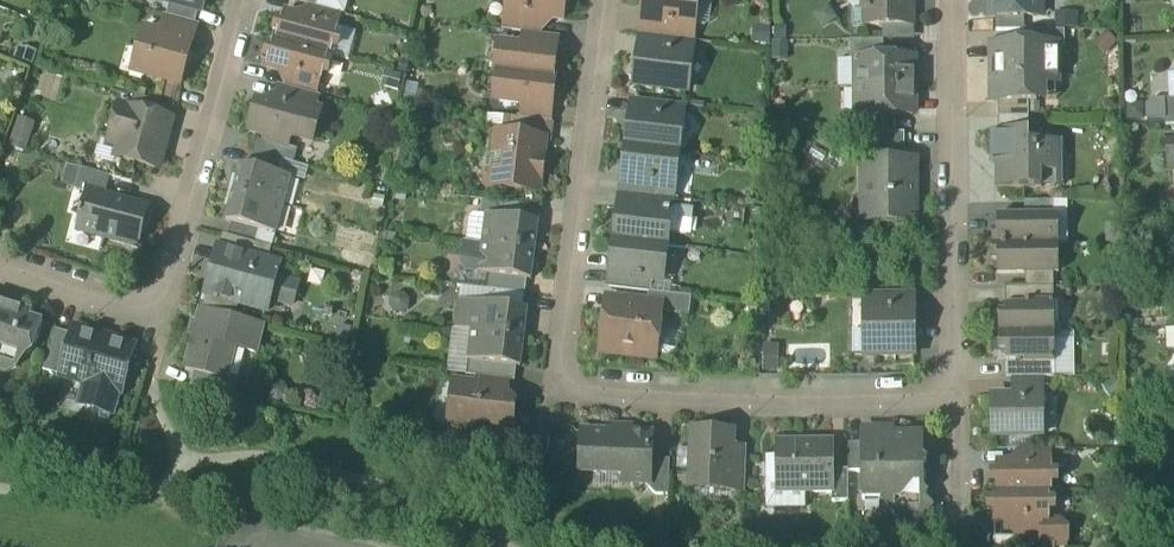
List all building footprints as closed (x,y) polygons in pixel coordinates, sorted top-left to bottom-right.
[(171,4),(199,11),(201,12),(205,0),(157,0),(171,4)] [(508,4),(507,15),(514,16),(540,19),(563,22),(565,11),(560,5),(566,2),(566,0),(505,0),(508,4)] [(642,21),(643,21),(644,20),(681,25),(681,26),(695,28),(699,0),(645,0),(642,21)] [(864,12),(872,12),(872,27),(913,27),(913,0),(864,0),(864,12)] [(991,18),(996,18),(1024,18),(1034,18),(1034,1),(1048,1),(1048,0),(991,0),(991,18)] [(199,11),(171,4),(167,17),(196,24),(199,11)] [(315,7),(313,7),(309,20),(339,29),(342,15),(315,7)] [(309,20),(285,14),(277,41),(330,56),(332,56),(340,29),(309,20)] [(167,17),(166,16),(161,35),(191,43),(196,24),(167,17)] [(540,19),(514,16),(512,33),(524,34),(538,36),(540,19)] [(1024,18),(996,18),(996,32),(1024,32),(1024,18)] [(681,25),(644,20),(643,21),(642,36),(694,42),(695,28),(681,26),(681,25)] [(161,35),(148,32),(142,54),(150,57),(144,77),(181,87),(193,44),(191,43),(161,35)] [(1065,32),(1027,32),(1027,46),(1058,46),(1058,48),(1065,48),(1065,32)] [(538,36),(524,34),(522,48),(554,52),(556,38),(538,36)] [(694,42),(642,36),(640,50),(640,51),(677,55),(677,54),(693,56),(695,42),(694,42)] [(277,41),(275,41),(267,68),(292,75),(321,83),(322,84),(330,56),(277,41)] [(884,41),(851,42),(851,61),(858,61),(858,59),(884,59),(884,41)] [(522,48),(505,46),(504,59),(498,63),(497,74),(499,74),(554,81),(555,76),(551,72),(552,66),(555,67),(557,53),(554,52),(522,48)] [(1027,46),(991,47),(992,63),(996,63),(997,103),(998,103),(1029,103),(1037,103),(1037,85),(1058,85),(1058,48),(1058,46),(1027,46)] [(677,55),(640,51),(640,50),(639,50),(634,86),(688,92),(693,56),(677,54),(677,55)] [(884,59),(858,59),(858,61),(858,88),(914,87),(913,59),(884,59)] [(554,81),(499,74),(498,86),(502,91),(501,103),(549,109),(552,109),(554,95),(551,95),(551,90),(556,86),(556,81),(554,81)] [(321,83),(292,75),(288,89),(317,97),(321,83)] [(914,87),(858,88),(858,115),(858,117),(885,117),(914,117),(914,87)] [(319,98),(283,88),(279,102),(315,111),(319,98)] [(176,107),(135,96),(131,110),(172,121),(176,107)] [(686,106),(634,100),(632,114),(632,115),(670,120),(670,119),(684,120),(686,106)] [(1164,100),(1166,126),(1173,126),(1173,100),(1164,100)] [(315,111),(279,102),(268,107),(258,105),(250,132),(267,137),(266,142),(288,148),(291,138),(313,144),(321,113),(315,111)] [(1145,119),(1146,102),(1128,102),(1127,119),(1145,119)] [(1029,103),(998,103),(998,118),(1029,117),(1029,103)] [(549,109),(523,106),(522,120),(548,123),(549,109)] [(131,110),(120,108),(111,142),(121,145),(117,158),(159,169),(172,121),(131,110)] [(670,119),(670,120),(632,115),(632,114),(631,114),(627,147),(680,153),(684,120),(670,119)] [(885,117),(858,117),(858,115),(851,115),(851,134),(853,134),(862,134),(885,134),(885,117)] [(24,147),(34,122),(21,117),(11,142),(24,147)] [(1029,117),(998,118),(998,132),(1029,132),(1029,117)] [(522,120),(509,118),(506,136),(546,142),(546,143),(549,143),(551,124),(548,123),(522,120)] [(998,132),(992,132),(992,157),(998,157),(998,189),(1043,189),(1043,174),(1060,174),(1060,143),(1029,143),(1029,132),(998,132)] [(885,134),(862,134),(863,163),(906,162),(906,134),(885,134)] [(506,136),(499,136),(496,157),(489,156),(487,170),(502,172),(500,190),(539,195),(541,179),(537,175),(539,164),(543,161),(546,143),(546,142),(506,136)] [(680,153),(627,147),(623,180),(623,179),(656,183),(656,184),(676,186),(680,153)] [(282,161),(255,154),(251,167),(279,175),(282,161)] [(906,162),(863,163),(863,222),(914,221),(914,162),(906,162)] [(251,167),(241,165),(233,193),(283,207),(291,178),(279,175),(251,167)] [(111,178),(81,170),(75,190),(89,194),(89,192),(106,197),(111,178)] [(656,183),(623,179),(623,180),(621,194),(654,198),(656,184),(656,183)] [(106,197),(89,192),(89,194),(84,212),(82,211),(80,217),(83,217),(79,230),(138,246),(148,208),(106,197)] [(283,207),(233,193),(226,221),(260,231),(276,235),(283,207)] [(654,198),(621,194),(619,208),(619,209),(653,213),(653,212),(654,198)] [(499,203),(483,201),(481,216),(486,217),(487,216),(497,217),(499,203)] [(526,207),(499,203),(497,217),(524,221),(526,207)] [(1054,203),(1025,203),(1025,217),(1054,217),(1054,203)] [(653,213),(619,209),(619,208),(618,208),(614,241),(667,248),(672,215),(670,214),(671,212),(665,212),(665,213),(653,212),(653,213)] [(486,217),(481,216),(475,215),(469,219),(466,243),(483,245),(486,217)] [(497,217),(487,216),(486,217),(483,245),(535,252),(539,223),(524,221),(497,217)] [(1025,217),(997,217),(997,232),(992,232),(992,246),(1058,246),(1058,217),(1025,217)] [(260,231),(232,223),(228,237),(256,244),(260,231)] [(228,237),(223,236),(216,263),(244,271),(247,258),(268,264),(268,263),(272,249),(256,244),(228,237)] [(667,248),(614,241),(610,274),(612,274),(612,273),(644,277),(644,278),(654,279),(663,280),(667,248)] [(466,243),(464,243),(461,266),(467,273),(479,274),(483,245),(466,243)] [(535,252),(483,245),(479,274),(489,276),(527,280),(531,281),(535,252)] [(1058,246),(992,246),(993,260),(998,260),(998,275),(1026,275),(1054,274),(1058,274),(1058,246)] [(244,271),(216,263),(203,310),(236,318),(239,305),(266,313),(270,301),(292,307),(298,284),(276,278),(279,266),(268,263),(268,264),(247,258),(244,271)] [(644,277),(612,273),(612,274),(610,288),(650,293),(652,294),(654,279),(644,278),(644,277)] [(1054,274),(1026,275),(1026,288),(1054,288),(1054,274)] [(527,280),(489,276),(487,290),(525,295),(527,280)] [(1026,288),(1006,288),(1006,303),(1054,303),(1054,288),(1026,288)] [(525,295),(487,290),(485,305),(523,310),(525,295)] [(652,294),(650,293),(648,308),(662,309),(661,314),(689,317),(691,298),(652,294)] [(907,293),(865,293),(865,307),(907,307),(907,293)] [(0,302),(0,370),(8,373),(17,368),(22,354),(27,356),(34,353),(43,323),(31,319),(33,313),(0,302)] [(476,304),(460,302),(456,331),(472,333),(476,304)] [(648,308),(607,303),(605,318),(608,323),(607,334),(602,337),(602,345),(606,351),(613,351),(617,348),(629,349),(632,354),(656,357),(661,314),(662,309),(648,308)] [(1054,303),(1006,303),(1006,314),(994,314),(994,324),(999,324),(999,334),(1061,333),(1061,325),(1055,325),(1054,303)] [(485,305),(476,304),(472,333),(524,339),(528,310),(523,310),(485,305)] [(907,307),(865,307),(865,331),(874,341),(875,356),(914,355),(914,337),(910,337),(909,307),(907,307)] [(203,310),(202,310),(187,369),(194,371),(222,378),(226,379),(234,347),(256,352),(263,326),(236,318),(203,310)] [(104,336),(76,328),(74,336),(62,377),(87,384),(118,393),(122,394),(129,372),(127,371),(134,347),(104,338),(104,336)] [(74,336),(56,330),(43,371),(62,377),(74,336)] [(524,339),(472,333),(469,362),(517,368),(521,369),(524,339)] [(1061,333),(999,334),(999,342),(994,342),(994,353),(1007,353),(1007,364),(1055,364),(1055,340),(1061,340),(1061,333)] [(517,368),(469,362),(467,376),(506,381),(515,382),(517,368)] [(1055,364),(1007,364),(1007,379),(1014,379),(1042,379),(1055,379),(1055,364)] [(222,378),(194,371),(190,385),(218,392),(222,378)] [(506,381),(478,378),(476,392),(505,396),(506,381)] [(1042,379),(1014,379),(1014,398),(1014,399),(1042,398),(1042,379)] [(118,393),(87,384),(81,404),(112,413),(118,393)] [(476,392),(455,390),(453,409),(457,414),(455,429),(483,432),(488,433),(489,427),(510,430),(512,430),(513,421),(509,416),(510,410),(511,410),(514,407),(507,398),(506,398),(507,396),(505,396),(476,392)] [(1042,436),(1042,398),(1014,399),(1014,398),(993,398),(993,436),(1042,436)] [(510,430),(489,427),(488,433),(483,432),(482,440),(508,444),(510,430)] [(653,435),(630,434),(624,427),(620,430),(615,430),(611,433),(583,432),(582,446),(587,451),(589,451),(589,466),(595,473),(623,474),(632,484),(650,485),(651,485),(652,460),(653,435)] [(733,432),(694,430),(691,486),(722,487),(724,487),(725,461),(730,461),(731,448),(733,447),(733,432)] [(923,436),(894,436),(894,430),(880,430),(880,431),(863,431),(863,445),(863,473),(923,473),(923,467),(928,463),(923,458),(923,436)] [(834,442),(777,443),(778,492),(832,492),(834,492),(834,472),(834,442)] [(863,473),(863,445),(848,445),(848,472),(849,472),(849,473),(863,473)] [(747,447),(733,447),(731,448),(730,461),(725,461),(724,487),(722,487),(722,492),(745,493),(747,447)] [(1051,450),(1022,451),(1022,464),(1051,464),(1051,450)] [(670,461),(652,460),(651,485),(650,485),(649,489),(657,496),(669,496),(670,461)] [(1022,464),(996,465),(996,493),(1051,493),(1053,493),(1053,464),(1051,464),(1022,464)] [(849,472),(848,472),(834,472),(834,492),(832,492),(832,502),(849,502),(849,473),(849,472)] [(923,473),(863,473),(863,501),(875,501),(883,501),(911,529),(932,509),(933,508),(924,498),(928,494),(923,490),(923,473)] [(996,493),(994,493),(994,522),(1019,522),(1042,522),(1051,522),(1051,493),(996,493)] [(942,519),(932,509),(911,529),(921,540),(942,519)] [(1042,522),(1019,522),(1019,540),(1042,540),(1043,540),(1042,522)] [(1051,522),(1042,522),(1043,540),(1042,540),(1042,542),(1068,542),(1068,529),(1061,522),(1051,522)]
